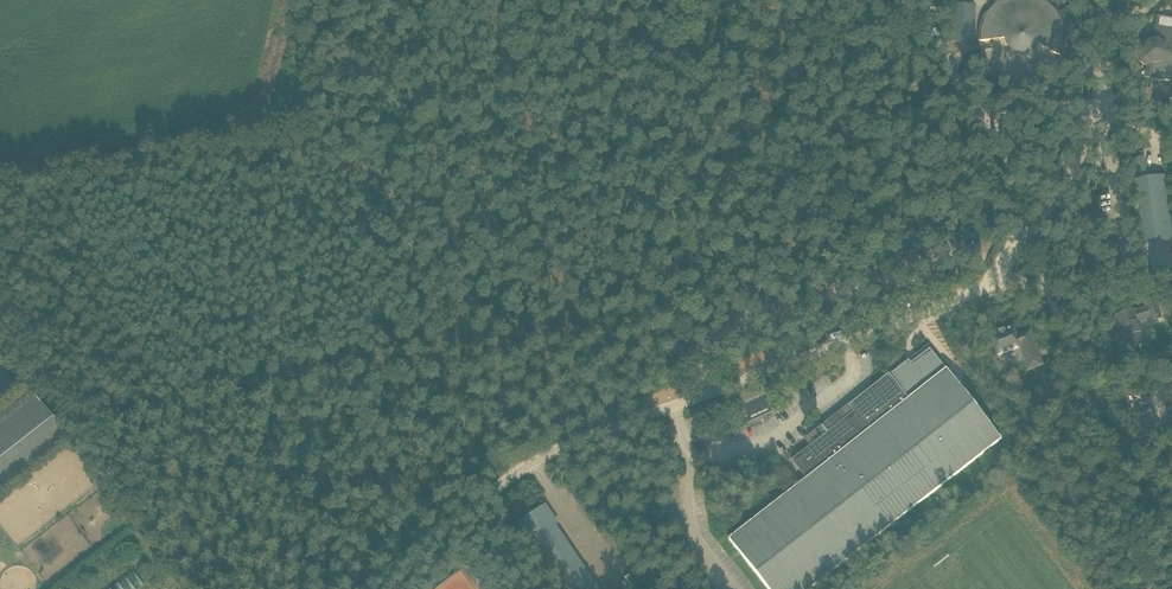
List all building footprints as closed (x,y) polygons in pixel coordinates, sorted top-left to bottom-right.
[(1065,28),(1063,28),(1062,23),(1057,13),(1050,5),(1042,0),(1003,0),(998,2),(990,10),(988,14),(986,13),(983,18),(981,23),(979,29),(978,35),(979,41),(1010,39),(1033,43),(1062,56),(1064,51),(1065,45),(1066,39),(1066,34),(1065,28)] [(953,13),(952,13),(952,41),(974,41),(974,13),(973,13),(953,13)] [(1157,81),(1171,82),(1171,97),(1171,28),(1168,28),(1158,26),(1155,39),(1146,41),(1140,50),(1140,51),(1138,53),(1139,57),(1141,59),(1142,60),(1150,65),(1147,79),(1157,81)] [(1053,68),(1055,66),(1042,54),(1041,55),(1040,57),(1038,58),(1037,59),(1035,60),(1032,62),(1030,62),(1028,63),(1027,63),(1025,63),(1023,63),(1021,63),(1019,63),(1017,63),(1016,62),(1014,62),(1012,61),(1010,60),(1009,59),(1007,58),(1006,57),(1004,56),(1003,55),(1002,53),(1001,52),(1000,50),(999,49),(998,47),(983,55),(984,58),(985,60),(987,63),(989,65),(991,67),(993,69),(995,71),(998,73),(1000,74),(1003,76),(1006,77),(1009,78),(1011,79),(1014,79),(1017,80),(1020,80),(1023,80),(1026,80),(1029,80),(1032,79),(1035,78),(1038,78),(1040,76),(1043,75),(1046,74),(1048,72),(1051,70),(1053,68)] [(1167,175),(1134,180),(1143,235),(1171,230),(1171,208),(1167,175)] [(1115,317),(1122,338),(1120,339),(1124,350),(1147,343),(1144,331),(1143,331),(1140,321),(1149,319),(1149,321),(1161,318),(1155,298),(1144,302),(1146,307),(1115,317)] [(998,333),(990,336),(994,347),(997,356),(1019,348),(1021,355),(1026,353),(1037,349),(1030,330),(1016,336),(1013,327),(1005,330),(1004,330),(998,332),(998,333)] [(729,539),(736,548),(768,588),(809,588),(1001,439),(954,378),(946,369),(910,398),(890,372),(863,394),(849,404),(849,405),(854,411),(811,445),(792,460),(806,478),(729,539)] [(68,439),(26,386),(0,407),(0,492),(68,439)] [(542,507),(520,524),(564,588),(598,588),(542,507)]
